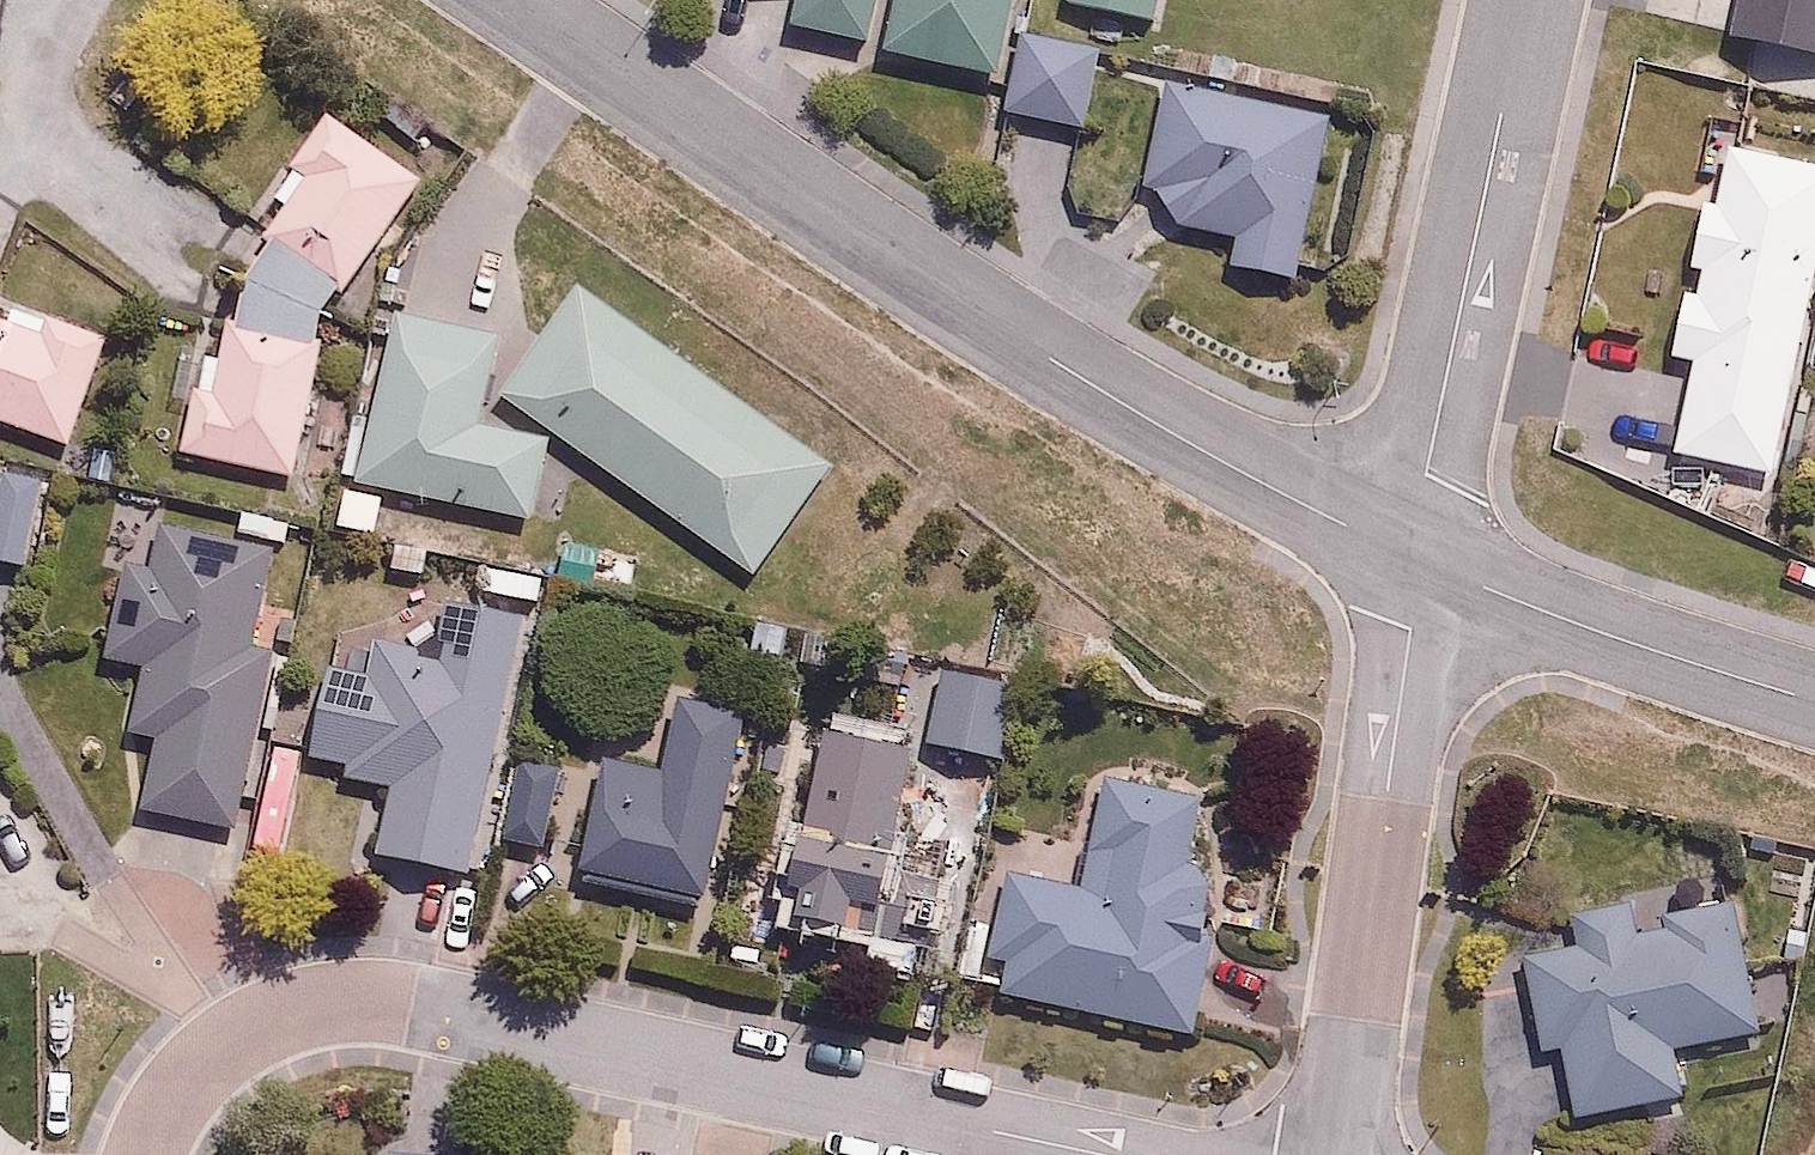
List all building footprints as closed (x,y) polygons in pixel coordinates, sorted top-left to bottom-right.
[(799,32),(871,43),(878,0),(804,0),(799,32)] [(893,57),(1004,78),(1018,0),(904,0),(893,57)] [(1152,16),(1155,0),(1073,0),(1152,16)] [(1644,5),(1814,48),(1814,0),(1645,0),(1644,5)] [(1102,45),(1026,32),(1011,116),(1087,130),(1102,45)] [(1165,81),(1139,216),(1236,235),(1231,261),(1297,274),(1329,113),(1165,81)] [(330,108),(285,168),(228,289),(183,449),(292,480),(318,324),(428,182),(330,108)] [(1731,148),(1704,291),(1687,288),(1673,358),(1691,361),(1673,452),(1776,472),(1814,265),(1814,164),(1731,148)] [(833,468),(585,290),(508,397),(756,575),(833,468)] [(72,444),(110,336),(7,300),(0,320),(0,419),(72,444)] [(477,414),(491,349),(393,327),(360,479),(531,518),(550,431),(477,414)] [(0,469),(0,563),(42,566),(49,472),(0,469)] [(391,493),(343,485),(336,527),(384,535),(391,493)] [(258,641),(276,555),(129,524),(103,651),(146,660),(130,738),(163,745),(149,809),(238,828),(276,645),(258,641)] [(480,881),(524,616),(452,604),(443,655),(400,648),(396,671),(325,659),(309,760),(346,767),(345,776),(391,783),(378,864),(480,881)] [(1015,677),(930,668),(923,738),(1007,747),(1015,677)] [(611,751),(583,892),(709,917),(749,715),(675,700),(663,761),(611,751)] [(805,873),(800,921),(929,934),(937,854),(902,851),(914,734),(807,724),(792,872),(805,873)] [(564,758),(518,750),(499,851),(545,859),(564,758)] [(1003,954),(995,990),(1197,1035),(1216,950),(1185,943),(1203,861),(1191,858),(1206,795),(1102,772),(1077,883),(998,865),(979,948),(1003,954)] [(1767,1032),(1749,910),(1520,945),(1536,1054),(1569,1049),(1580,1122),(1684,1106),(1675,1046),(1767,1032)]
